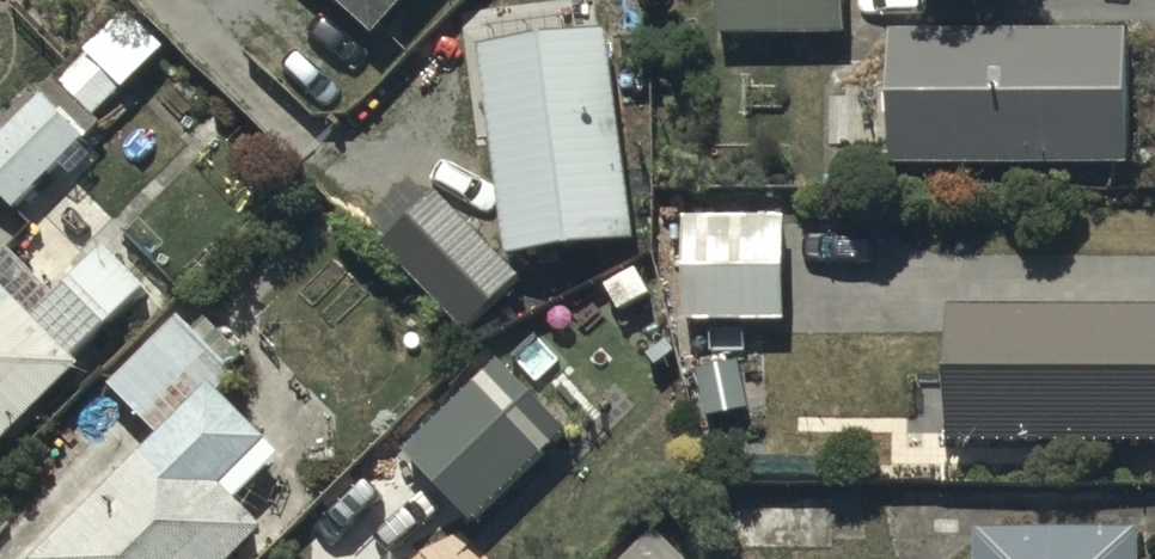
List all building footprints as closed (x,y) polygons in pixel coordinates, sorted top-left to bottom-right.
[(374,45),(415,0),(324,0),(374,45)] [(720,43),(846,41),(845,0),(719,0),(720,43)] [(125,17),(60,88),(56,84),(0,145),(0,203),(16,217),(97,128),(93,124),(161,50),(125,17)] [(1126,36),(888,38),(889,177),(1127,176),(1126,36)] [(603,42),(478,60),(508,268),(633,250),(603,42)] [(680,235),(682,328),(785,327),(783,234),(680,235)] [(0,299),(0,455),(112,341),(106,335),(146,294),(106,254),(32,330),(0,299)] [(43,558),(243,558),(262,540),(234,512),(278,469),(215,406),(235,386),(176,328),(108,396),(157,445),(43,558)] [(537,334),(404,461),(468,528),(564,436),(553,423),(589,389),(537,334)] [(976,541),(977,558),(1134,558),(1134,540),(976,541)] [(637,558),(667,558),(653,544),(637,558)]
